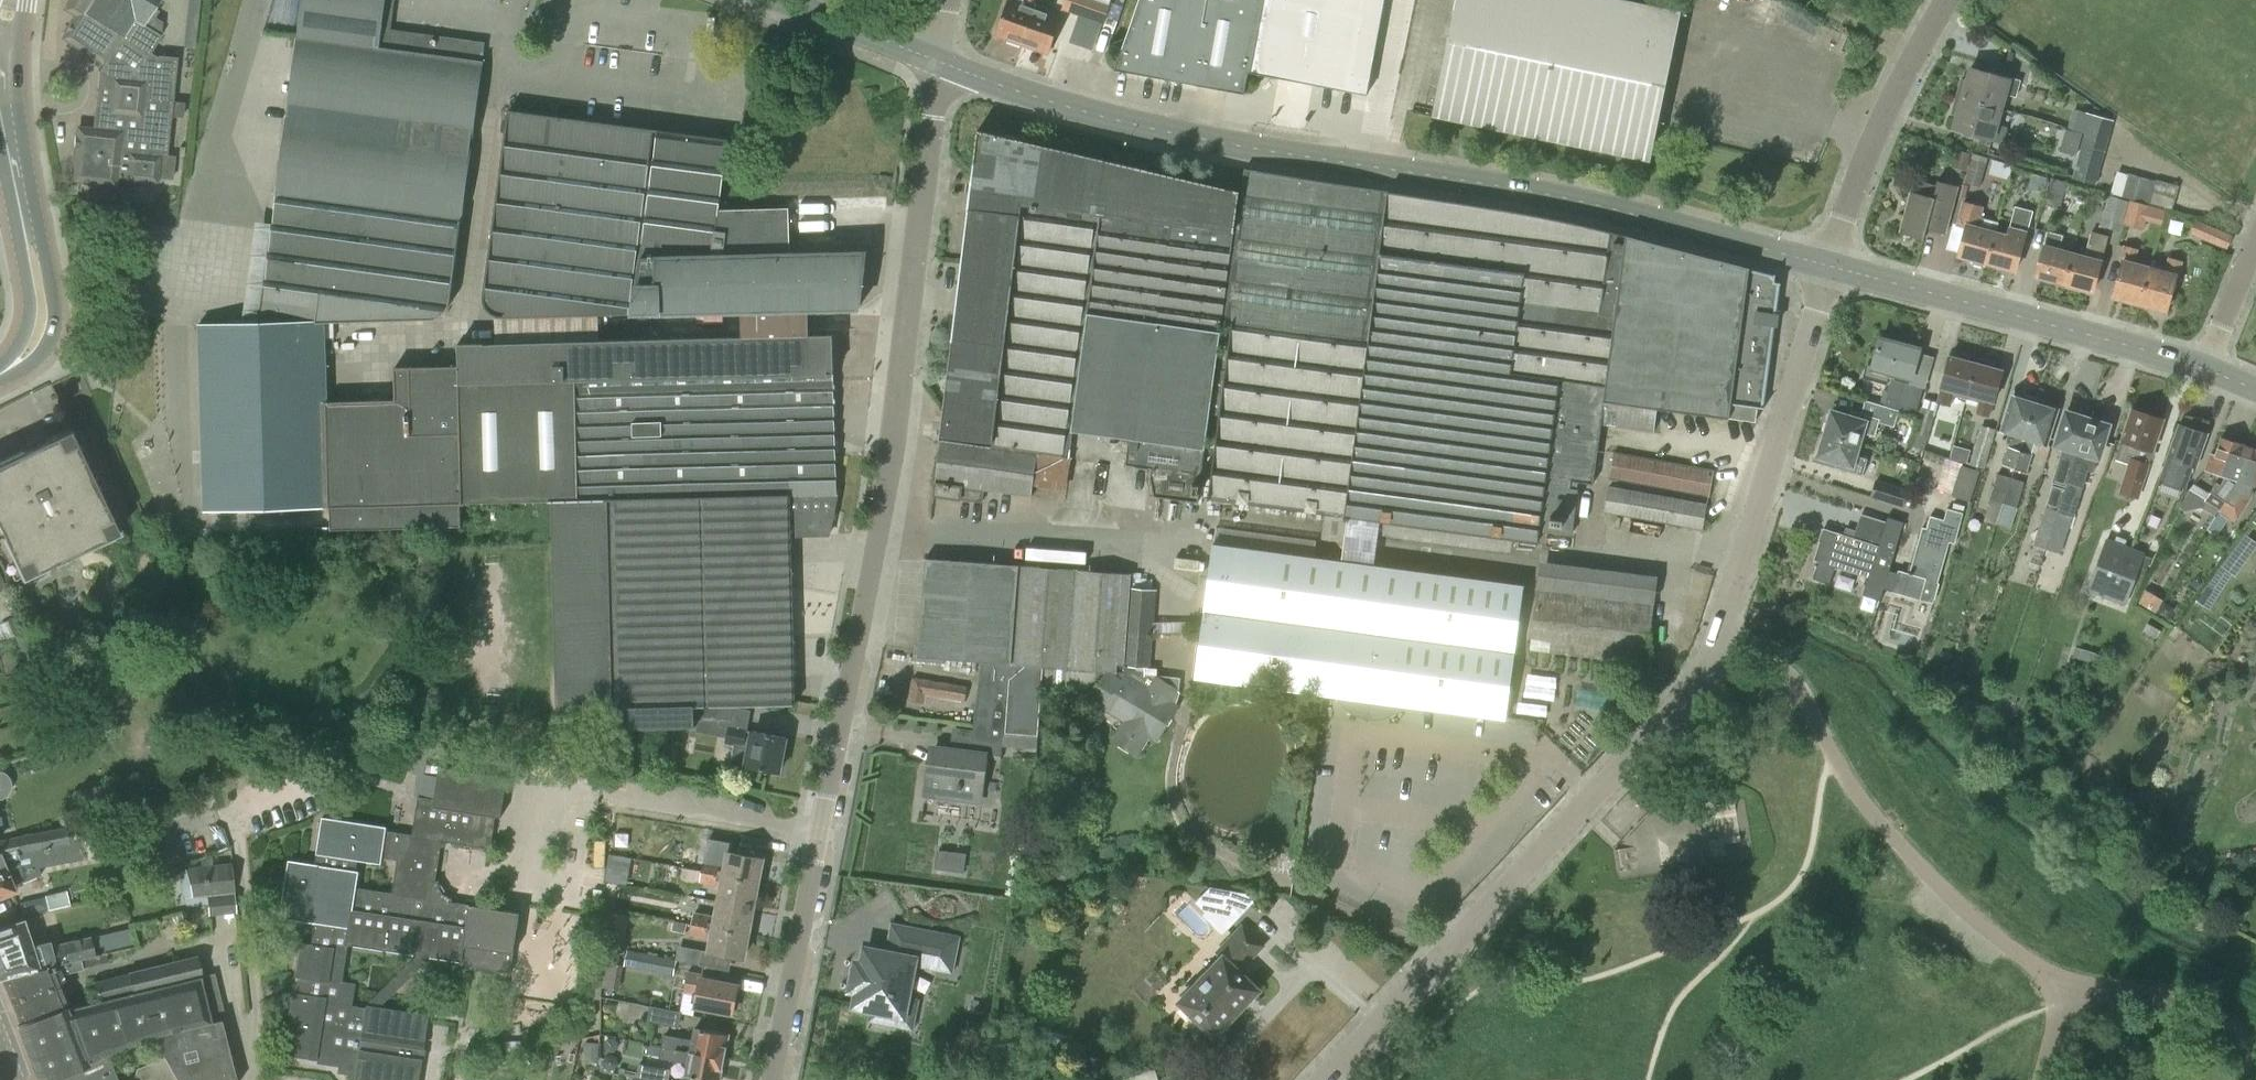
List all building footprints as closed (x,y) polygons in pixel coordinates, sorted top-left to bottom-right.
[(62,10),(73,17),(64,31),(66,43),(101,66),(97,72),(110,80),(107,112),(99,111),(97,128),(84,126),(74,134),(70,174),(77,184),(116,187),(117,180),(149,183),(158,175),(161,157),(167,157),(177,57),(158,56),(157,57),(150,53),(161,36),(162,22),(154,18),(159,11),(153,8),(158,0),(68,0),(62,10)] [(259,323),(327,323),(428,320),(435,319),(441,316),(445,313),(449,307),(451,301),(483,62),(379,48),(386,0),(304,0),(299,34),(259,323)] [(1021,42),(1035,3),(1026,0),(1024,0),(1022,4),(1010,0),(1009,0),(997,34),(1021,42)] [(1064,9),(1079,14),(1103,23),(1110,2),(1104,0),(1067,0),(1064,9)] [(1114,70),(1115,70),(1244,94),(1245,94),(1262,0),(1138,0),(1114,70)] [(1251,73),(1368,95),(1385,0),(1264,0),(1251,73)] [(1621,0),(1457,0),(1433,115),(1651,160),(1681,12),(1621,0)] [(1035,3),(1021,42),(1048,52),(1061,18),(1047,13),(1049,8),(1035,3)] [(1970,69),(1962,98),(2001,109),(2005,94),(2016,97),(2020,82),(1970,69)] [(2001,109),(1962,98),(1954,128),(2003,142),(2007,127),(1997,124),(2001,109)] [(741,313),(809,311),(859,310),(866,252),(791,255),(789,209),(719,210),(729,140),(508,111),(483,297),(484,303),(485,308),(488,313),(492,316),(496,318),(502,318),(741,313)] [(2089,114),(2084,132),(2108,139),(2114,120),(2089,114)] [(1150,476),(1154,497),(1197,502),(1239,192),(978,131),(934,485),(933,497),(959,500),(961,488),(1031,497),(1033,486),(1063,490),(1071,432),(1130,440),(1126,466),(1152,469),(1150,476)] [(2084,132),(2081,146),(2105,153),(2108,139),(2084,132)] [(2081,146),(2077,159),(2101,166),(2105,153),(2081,146)] [(1956,150),(1951,167),(1966,171),(1971,154),(1956,150)] [(1986,163),(1971,159),(1965,183),(1980,187),(1986,163)] [(2101,166),(2077,159),(2072,178),(2096,185),(2101,166)] [(1231,323),(1207,501),(1344,517),(1343,518),(1537,544),(1539,532),(1571,536),(1577,483),(1593,485),(1601,425),(1654,432),(1656,409),(1756,422),(1758,408),(1762,409),(1779,284),(1774,283),(1775,277),(1750,270),(1750,269),(1654,244),(1589,227),(1511,212),(1245,170),(1224,323),(1231,323)] [(2121,197),(2135,201),(2141,177),(2128,173),(2127,174),(2121,197)] [(2148,203),(2152,191),(2155,181),(2141,177),(2135,201),(2145,203),(2145,202),(2148,203)] [(2044,205),(2060,209),(2067,182),(2051,178),(2044,205)] [(1939,179),(1934,196),(1912,189),(1900,231),(1924,237),(1927,227),(1945,232),(1959,185),(1939,179)] [(2155,179),(2155,181),(2152,191),(2175,198),(2178,186),(2155,179)] [(2152,191),(2148,203),(2172,210),(2175,198),(2152,191)] [(2099,226),(2120,232),(2128,201),(2108,195),(2099,226)] [(1984,261),(1986,262),(1995,232),(1977,227),(1983,206),(1962,201),(1956,223),(1966,226),(1958,254),(1972,258),(1974,262),(1981,264),(1984,261)] [(2128,201),(2120,232),(2123,224),(2143,230),(2149,207),(2128,201)] [(1995,232),(1986,262),(2014,270),(2031,210),(2015,206),(2006,235),(1995,232)] [(2194,219),(2188,233),(2227,249),(2232,235),(2194,219)] [(2036,275),(2064,283),(2072,254),(2058,250),(2062,236),(2048,231),(2036,275)] [(2072,254),(2064,283),(2092,291),(2108,235),(2092,231),(2084,257),(2072,254)] [(2114,295),(2140,303),(2149,268),(2133,264),(2138,249),(2124,245),(2120,260),(2123,261),(2114,295)] [(2149,268),(2140,303),(2165,310),(2174,278),(2178,278),(2182,262),(2168,257),(2164,273),(2149,268)] [(742,337),(809,336),(809,311),(741,313),(742,337)] [(204,512),(331,508),(328,401),(327,323),(259,323),(198,325),(204,512)] [(463,504),(552,501),(838,494),(833,335),(809,336),(742,337),(458,344),(459,366),(463,504)] [(1880,338),(1872,368),(1911,379),(1919,349),(1880,338)] [(1941,388),(1937,402),(1938,402),(1950,405),(1954,391),(1965,394),(1974,364),(1976,358),(1958,353),(1957,359),(1949,357),(1941,388)] [(1974,364),(1966,394),(1979,398),(1975,413),(1988,417),(2001,371),(1992,369),(1994,363),(1976,358),(1974,364)] [(331,508),(463,504),(459,366),(395,368),(396,399),(328,401),(331,508)] [(1865,400),(1865,401),(1898,410),(1916,415),(1924,387),(1891,378),(1883,405),(1865,400)] [(2002,464),(2013,467),(2034,403),(2013,396),(2002,431),(2014,435),(2013,438),(2010,438),(2002,464)] [(1832,413),(1826,432),(1859,442),(1861,433),(1875,437),(1879,423),(1893,426),(1898,410),(1865,401),(1862,413),(1851,410),(1849,418),(1832,413)] [(2034,403),(2013,467),(2026,471),(2035,442),(2045,445),(2056,410),(2034,403)] [(1922,406),(1914,432),(1915,432),(1928,436),(1935,410),(1922,407),(1922,406)] [(2115,460),(2127,464),(2118,492),(2139,499),(2151,460),(2153,461),(2156,453),(2151,452),(2162,419),(2132,409),(2122,442),(2115,460)] [(2069,475),(2086,419),(2066,413),(2056,445),(2064,447),(2053,483),(2066,487),(2068,482),(2067,481),(2069,475)] [(2107,426),(2086,419),(2069,475),(2067,481),(2068,482),(2081,486),(2086,468),(2093,470),(2097,457),(2098,456),(2107,426)] [(1970,465),(1985,469),(1995,429),(1980,425),(1970,465)] [(2193,467),(2196,468),(2207,434),(2179,425),(2168,458),(2160,479),(2162,480),(2161,483),(2181,490),(2182,487),(2186,489),(2193,467)] [(3,536),(2,537),(23,580),(49,568),(48,566),(70,556),(71,557),(121,533),(70,428),(44,440),(45,442),(23,452),(22,451),(0,462),(0,528),(3,536)] [(1859,442),(1826,432),(1819,456),(1817,463),(1863,476),(1868,458),(1855,455),(1859,442)] [(2201,508),(2213,515),(2239,477),(2248,448),(2221,440),(2215,457),(2210,455),(2206,469),(2224,475),(2220,484),(2216,481),(2208,493),(2193,484),(2187,492),(2178,507),(2184,511),(2201,508)] [(2213,515),(2215,516),(2207,530),(2216,536),(2228,518),(2236,523),(2251,498),(2255,485),(2255,451),(2248,448),(2239,477),(2213,515)] [(1609,479),(1709,498),(1714,470),(1614,452),(1609,479)] [(1980,471),(1961,465),(1952,496),(1970,501),(1980,471)] [(1984,520),(1994,523),(2009,477),(1997,473),(1989,499),(1990,499),(1984,520)] [(2009,477),(1994,523),(2009,528),(2024,482),(2009,477)] [(1909,491),(1875,480),(1870,497),(1904,508),(1909,491)] [(2034,546),(2040,548),(2061,488),(2052,486),(2034,546)] [(1604,513),(1703,531),(1707,504),(1609,487),(1604,513)] [(2061,488),(2040,548),(2061,554),(2079,494),(2061,488)] [(838,494),(552,501),(553,543),(557,710),(616,709),(617,729),(667,728),(696,728),(696,725),(720,725),(720,720),(722,719),(746,718),(745,706),(795,704),(795,701),(791,536),(829,535),(838,494)] [(1870,578),(1880,546),(1888,522),(1861,513),(1853,539),(1824,529),(1814,560),(1844,570),(1845,569),(1870,578)] [(1884,587),(1893,590),(1893,592),(1933,604),(1939,584),(1938,584),(1949,542),(1954,544),(1959,525),(1930,517),(1927,529),(1922,528),(1912,564),(1915,565),(1912,573),(1910,572),(1909,574),(1898,571),(1898,573),(1888,571),(1884,587)] [(1210,545),(1192,683),(1502,724),(1521,586),(1314,559),(1316,539),(1217,527),(1214,546),(1210,545)] [(2222,586),(2231,572),(2235,575),(2255,546),(2255,542),(2244,533),(2211,578),(2222,586)] [(2113,583),(2127,547),(2106,539),(2086,591),(2125,606),(2130,594),(2113,583)] [(2145,554),(2127,547),(2113,583),(2130,594),(2145,554)] [(1042,688),(1043,688),(1044,667),(1117,674),(1117,670),(1117,666),(1123,666),(1151,669),(1157,590),(1129,587),(1130,574),(926,559),(918,658),(985,663),(976,739),(991,741),(1003,742),(1004,733),(1006,733),(1038,735),(1042,688)] [(1530,649),(1646,664),(1654,604),(1537,589),(1530,649)] [(2161,610),(2167,597),(2151,589),(2145,601),(2161,610)] [(1044,667),(1043,688),(1069,690),(1068,697),(1093,699),(1127,720),(1115,740),(1137,753),(1168,702),(1117,670),(1117,674),(1044,667)] [(731,763),(746,766),(779,773),(786,738),(728,727),(725,743),(734,745),(731,763)] [(297,978),(295,993),(294,993),(285,1054),(342,1063),(340,1072),(357,1075),(356,1079),(419,1079),(429,1016),(367,1007),(367,1009),(352,1007),(355,985),(342,983),(348,944),(462,961),(464,945),(514,952),(520,913),(503,911),(504,905),(486,903),(486,908),(432,900),(441,841),(490,848),(495,815),(501,816),(507,778),(440,768),(427,765),(429,752),(438,754),(439,745),(417,741),(412,774),(418,775),(414,797),(419,798),(413,836),(403,834),(386,831),(387,826),(322,817),(316,865),(289,860),(281,918),(314,923),(314,922),(316,922),(313,945),(302,943),(297,978)] [(1003,748),(1003,742),(991,741),(990,755),(1002,757),(1003,748)] [(983,754),(934,748),(930,780),(959,783),(957,798),(978,801),(983,754)] [(5,797),(8,794),(10,788),(11,783),(9,779),(7,775),(2,771),(0,771),(0,799),(1,799),(5,797)] [(1663,845),(1685,844),(1683,810),(1632,814),(1634,847),(1621,848),(1623,869),(1639,868),(1638,853),(1663,851),(1663,845)] [(5,870),(7,874),(39,868),(39,869),(97,856),(121,852),(119,841),(106,843),(104,836),(69,843),(65,826),(14,837),(0,841),(0,872),(5,870)] [(937,850),(935,869),(964,872),(966,853),(937,850)] [(703,860),(701,873),(758,884),(763,859),(729,852),(726,864),(703,860)] [(632,881),(634,857),(613,855),(611,879),(632,881)] [(235,913),(231,863),(186,870),(178,873),(186,906),(207,904),(208,916),(235,913)] [(0,872),(0,896),(14,891),(13,887),(15,886),(21,902),(54,890),(47,873),(41,876),(39,869),(39,868),(7,874),(5,870),(0,872)] [(722,888),(719,902),(753,909),(758,884),(701,873),(699,883),(722,888)] [(1247,893),(1210,887),(1195,902),(1204,912),(1201,915),(1223,936),(1255,901),(1247,893)] [(72,890),(51,893),(52,906),(74,904),(72,890)] [(694,912),(692,923),(748,934),(753,909),(719,902),(717,916),(694,912)] [(628,915),(611,913),(606,943),(624,946),(628,915)] [(1,977),(95,956),(107,953),(105,940),(100,941),(98,935),(91,937),(90,935),(51,945),(50,940),(30,945),(21,920),(0,927),(0,978),(1,977)] [(687,923),(675,920),(674,920),(671,931),(686,934),(687,923)] [(1266,946),(1243,922),(1214,952),(1223,960),(1181,1003),(1199,1020),(1195,1024),(1194,1027),(1193,1030),(1193,1034),(1195,1038),(1198,1041),(1202,1042),(1205,1042),(1208,1041),(1210,1039),(1215,1034),(1257,990),(1239,973),(1266,946)] [(748,934),(692,923),(690,936),(712,940),(710,952),(743,959),(748,934)] [(909,1008),(901,1006),(910,960),(945,968),(948,954),(902,945),(899,958),(883,955),(871,952),(867,968),(860,966),(859,972),(858,972),(856,981),(857,982),(856,988),(863,989),(860,1004),(877,1008),(876,1013),(907,1019),(909,1008)] [(627,951),(624,965),(674,974),(677,961),(627,951)] [(95,956),(1,977),(17,1021),(58,1005),(57,1003),(64,1001),(55,976),(109,961),(107,953),(95,956)] [(195,956),(128,973),(132,992),(200,976),(195,956)] [(695,1007),(733,1014),(738,986),(703,980),(704,974),(688,971),(684,992),(697,994),(695,1007)] [(128,973),(93,981),(98,1001),(132,992),(128,973)] [(214,974),(200,977),(210,1019),(224,1016),(214,974)] [(16,1027),(36,1079),(45,1079),(107,1056),(151,1038),(164,1058),(176,1079),(235,1079),(221,1020),(211,1022),(210,1019),(200,977),(98,1001),(62,1009),(16,1027)] [(650,1007),(647,1021),(679,1027),(682,1013),(650,1007)] [(664,1034),(661,1048),(723,1060),(728,1034),(697,1028),(694,1041),(664,1034)] [(661,1048),(659,1058),(690,1064),(687,1077),(701,1079),(719,1079),(723,1060),(661,1048)] [(45,1079),(116,1079),(107,1056),(45,1079)] [(164,1058),(137,1070),(134,1079),(176,1079),(164,1058)] [(635,1079),(640,1079),(669,1079),(671,1069),(638,1063),(635,1079)]
